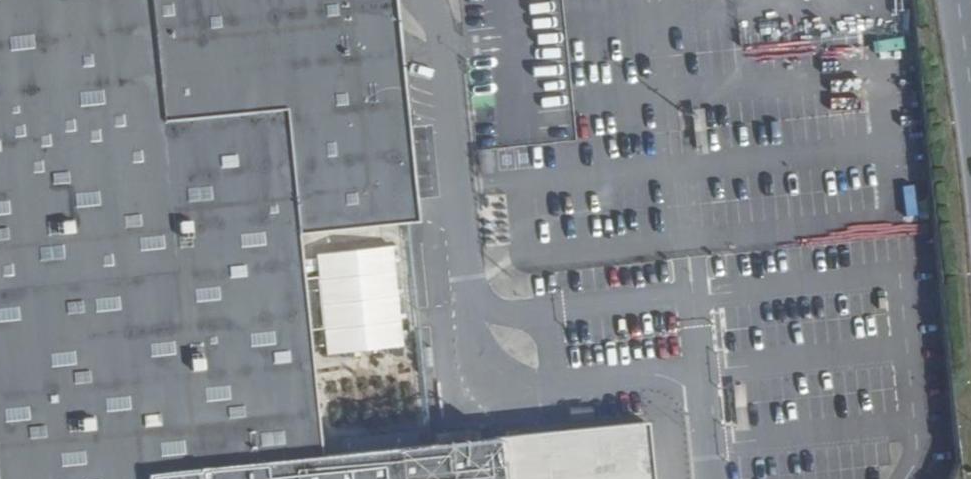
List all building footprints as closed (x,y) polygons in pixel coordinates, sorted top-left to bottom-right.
[(660,458),(657,420),(329,456),(317,330),(332,328),(327,276),(312,276),(308,235),(427,223),(403,0),(0,0),(0,478),(662,478),(660,458)]
